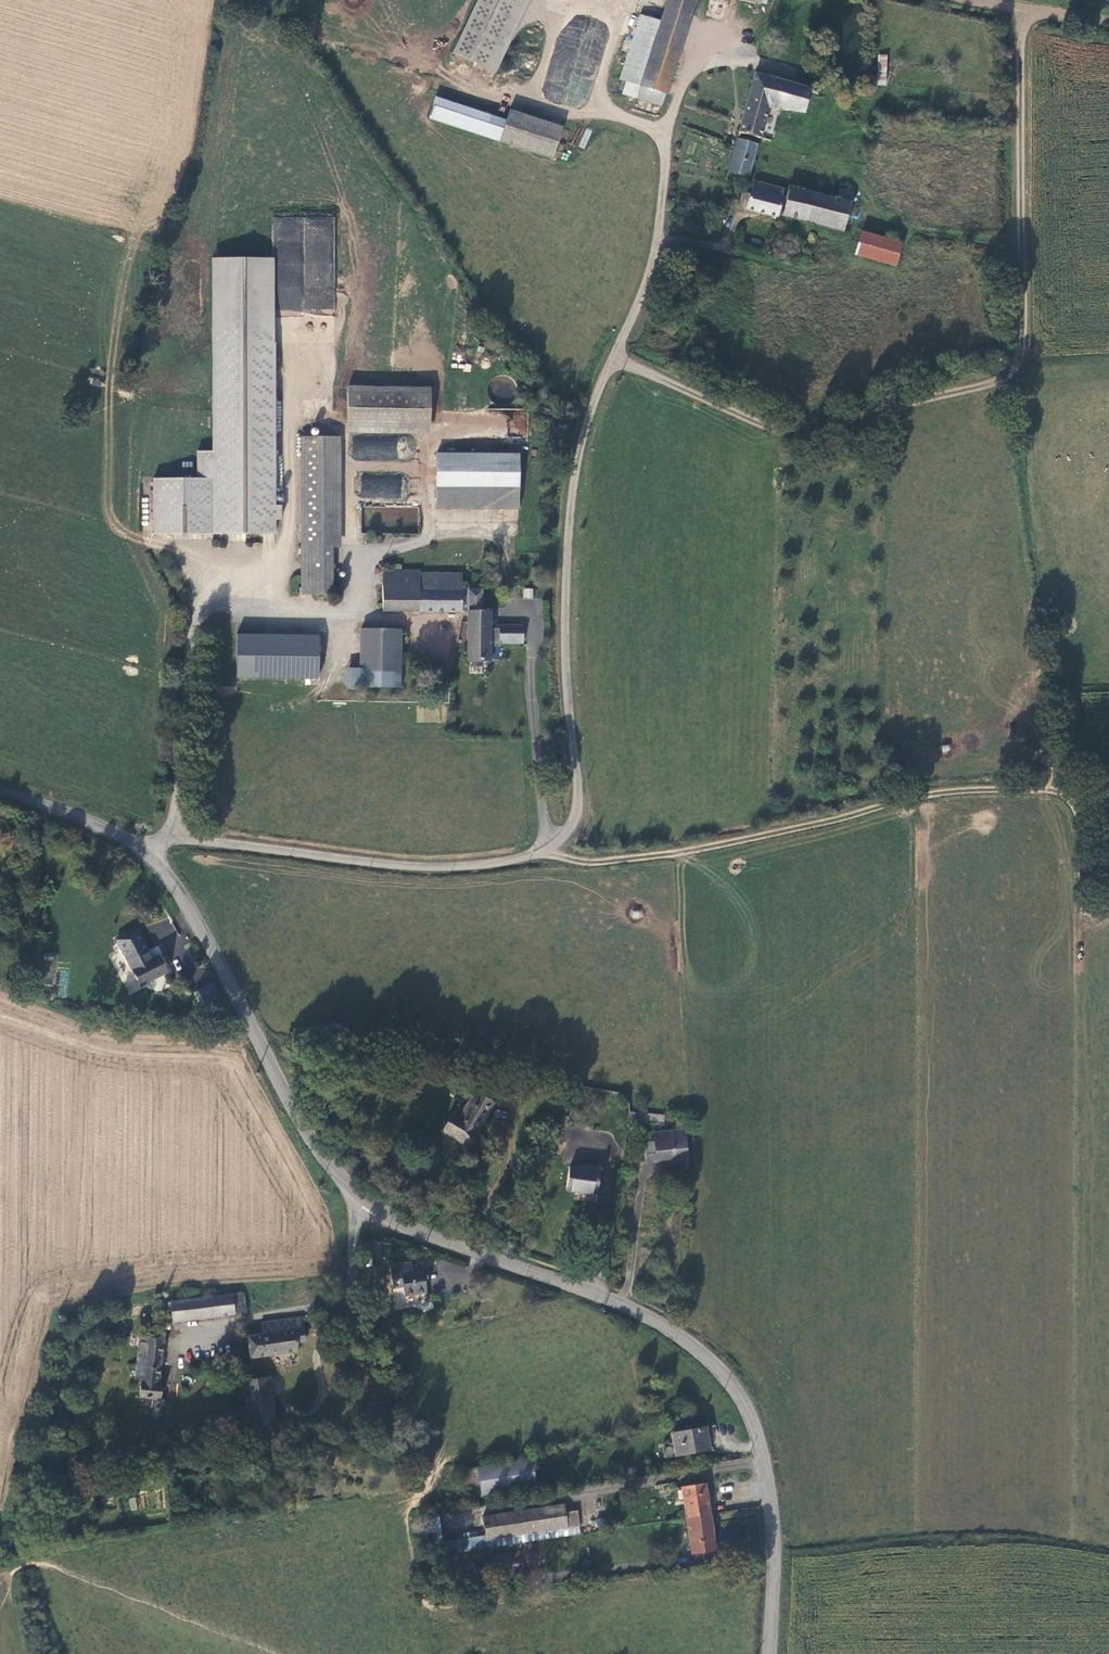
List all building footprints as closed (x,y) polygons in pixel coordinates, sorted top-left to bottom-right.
[(454,57),(487,72),(520,0),(480,0),(454,57)] [(487,72),(495,80),(532,0),(520,0),(487,72)] [(661,24),(641,87),(638,100),(661,108),(692,16),(697,0),(669,0),(661,24)] [(627,83),(641,87),(661,24),(639,17),(620,80),(627,83)] [(886,56),(879,56),(878,86),(885,86),(886,56)] [(810,89),(756,76),(742,134),(760,139),(766,117),(768,109),(804,113),(810,89)] [(641,87),(627,83),(623,96),(638,100),(641,87)] [(563,131),(510,114),(501,146),(553,162),(563,131)] [(585,128),(577,146),(584,149),(592,131),(585,128)] [(758,146),(739,142),(731,174),(749,179),(758,146)] [(778,217),(786,191),(755,183),(749,209),(778,217)] [(785,216),(846,232),(853,206),(856,194),(842,191),(840,200),(792,188),(785,216)] [(863,234),(857,257),(895,268),(902,245),(863,234)] [(737,244),(738,247),(740,249),(743,248),(746,246),(746,243),(744,240),(741,240),(738,241),(737,244)] [(220,260),(219,331),(281,332),(282,261),(220,260)] [(281,332),(219,331),(217,453),(202,453),(201,480),(158,479),(157,534),(278,536),(278,522),(284,523),(284,508),(278,508),(281,332)] [(428,428),(428,393),(345,393),(346,427),(428,428)] [(352,459),(396,460),(397,437),(352,436),(352,459)] [(339,443),(300,443),(301,547),(329,547),(329,552),(339,552),(339,443)] [(436,488),(475,488),(475,463),(476,458),(436,458),(436,488)] [(517,463),(475,463),(475,488),(517,488),(517,463)] [(361,475),(360,497),(400,499),(401,476),(361,475)] [(436,511),(517,512),(517,488),(475,488),(436,488),(436,511)] [(370,529),(416,531),(417,508),(370,507),(370,529)] [(329,547),(301,547),(301,599),(329,599),(329,552),(329,547)] [(461,614),(461,578),(420,578),(420,575),(383,576),(384,616),(461,614)] [(533,598),(533,588),(523,588),(523,598),(533,598)] [(469,665),(490,665),(490,649),(500,650),(500,646),(508,646),(509,629),(500,629),(500,631),(491,631),(491,615),(482,615),(483,593),(469,594),(469,665)] [(524,629),(509,629),(508,646),(523,647),(524,629)] [(237,632),(236,677),(319,680),(320,635),(237,632)] [(393,675),(394,636),(367,634),(366,675),(393,675)] [(393,675),(366,675),(346,675),(345,691),(398,692),(398,688),(393,688),(393,675)] [(119,950),(142,995),(165,982),(160,970),(157,972),(139,938),(119,950)] [(194,992),(200,1006),(220,997),(213,983),(194,992)] [(471,1137),(489,1106),(470,1095),(453,1122),(446,1118),(437,1133),(444,1136),(450,1141),(455,1146),(459,1152),(474,1141),(471,1137)] [(648,1113),(647,1120),(664,1122),(665,1115),(648,1113)] [(560,1117),(552,1139),(557,1141),(565,1119),(560,1117)] [(685,1131),(655,1134),(655,1144),(646,1145),(647,1164),(687,1159),(685,1131)] [(563,1151),(563,1163),(570,1164),(571,1151),(563,1151)] [(592,1196),(595,1174),(566,1170),(563,1193),(573,1194),(572,1203),(594,1206),(595,1196),(592,1196)] [(390,1274),(394,1293),(403,1292),(424,1288),(422,1276),(412,1277),(411,1270),(390,1274)] [(379,1290),(376,1274),(373,1274),(372,1278),(368,1278),(370,1291),(379,1290)] [(426,1298),(424,1288),(403,1292),(406,1301),(426,1298)] [(170,1327),(231,1319),(244,1317),(241,1299),(161,1309),(162,1325),(169,1323),(170,1327)] [(303,1346),(299,1320),(280,1323),(259,1326),(259,1341),(245,1343),(249,1363),(297,1356),(297,1347),(303,1346)] [(155,1392),(161,1342),(138,1343),(133,1387),(140,1388),(140,1392),(138,1392),(138,1405),(152,1406),(152,1416),(154,1415),(153,1417),(153,1420),(155,1422),(157,1422),(159,1421),(160,1419),(160,1417),(162,1417),(163,1409),(163,1407),(158,1406),(160,1393),(155,1392)] [(266,1382),(251,1384),(240,1387),(242,1403),(248,1433),(274,1428),(266,1382)] [(705,1429),(672,1436),(677,1460),(709,1454),(705,1429)] [(663,1448),(665,1457),(674,1456),(672,1447),(663,1448)] [(528,1462),(463,1475),(466,1495),(481,1492),(483,1498),(534,1489),(528,1462)] [(678,1487),(683,1519),(706,1515),(701,1483),(678,1487)] [(130,1510),(137,1509),(136,1497),(128,1498),(130,1510)] [(488,1545),(580,1530),(577,1513),(566,1515),(564,1507),(484,1519),(488,1545)] [(711,1539),(706,1515),(683,1519),(688,1543),(711,1539)] [(429,1540),(433,1562),(446,1559),(444,1552),(440,1552),(437,1538),(429,1540)] [(508,1577),(505,1563),(489,1565),(492,1580),(508,1577)]
